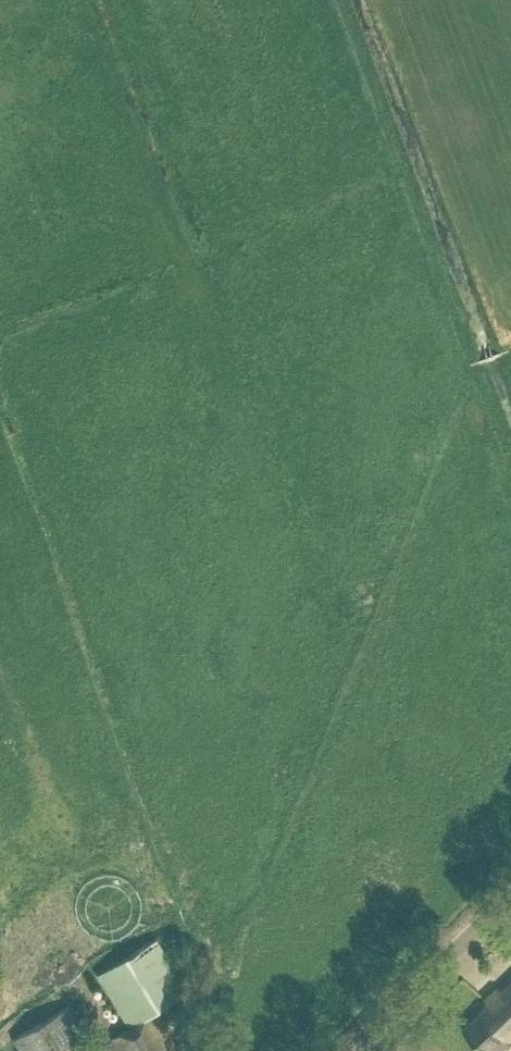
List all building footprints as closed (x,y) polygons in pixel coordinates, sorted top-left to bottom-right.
[(118,1050),(174,1050),(151,1011),(181,993),(150,942),(99,972),(129,1024),(109,1036),(118,1050)] [(463,1029),(485,1050),(503,1050),(510,1044),(507,1040),(510,1037),(510,975),(476,1007),(480,1013),(463,1029)] [(72,1002),(13,1037),(21,1050),(100,1050),(72,1002)]
